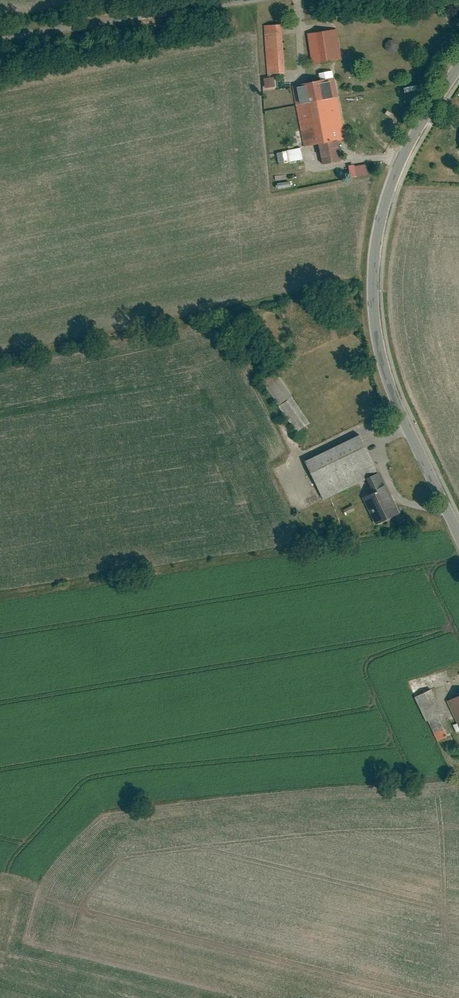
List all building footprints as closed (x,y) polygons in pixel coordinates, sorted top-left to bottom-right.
[(269,74),(287,72),(283,24),(265,26),(269,74)] [(310,33),(314,64),(346,59),(341,28),(310,33)] [(399,40),(388,40),(388,51),(399,51),(399,40)] [(294,85),(306,147),(322,144),(325,163),(345,160),(341,139),(348,138),(335,70),(321,73),(323,80),(294,85)] [(265,78),(265,87),(277,86),(276,77),(265,78)] [(288,150),(291,162),(305,159),(302,147),(288,150)] [(338,169),(340,181),(371,175),(369,164),(338,169)] [(278,370),(264,379),(281,405),(295,395),(278,370)] [(295,395),(281,405),(299,431),(312,421),(295,395)] [(363,435),(308,461),(326,499),(370,478),(381,473),(363,435)] [(400,514),(381,473),(370,478),(377,493),(366,498),(379,524),(400,514)] [(433,689),(418,696),(439,741),(454,734),(433,689)] [(450,699),(458,719),(458,695),(450,699)]
